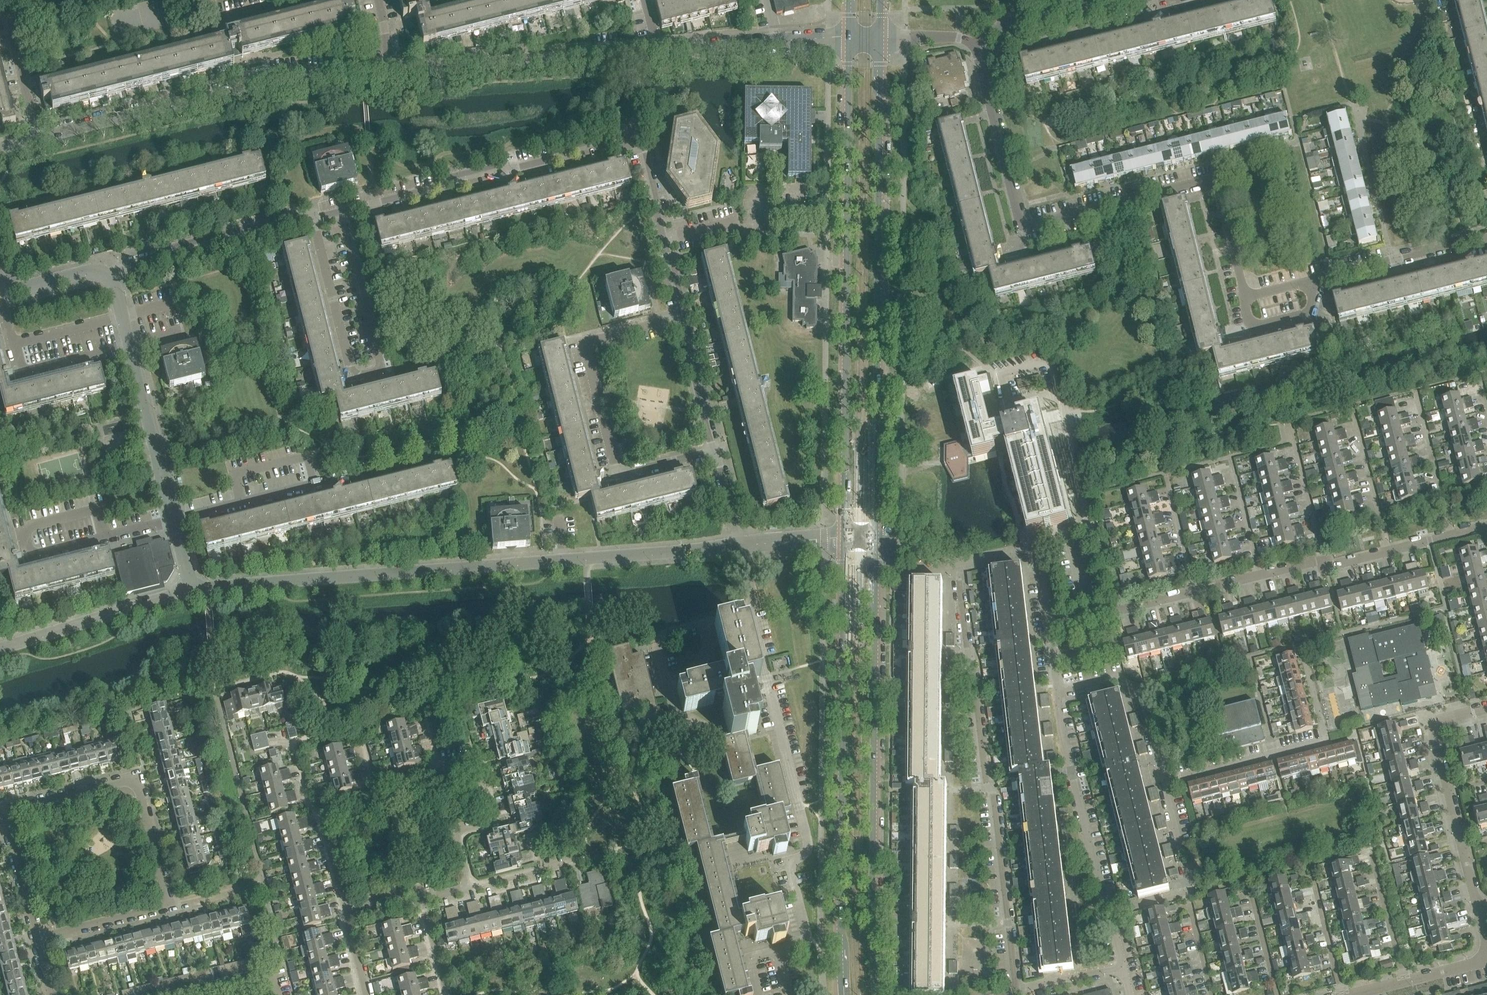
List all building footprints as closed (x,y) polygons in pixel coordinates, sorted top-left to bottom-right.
[(431,21),(429,11),(428,11),(425,0),(400,0),(404,17),(403,18),(408,17),(409,19),(416,17),(423,47),(437,43),(436,39),(443,37),(443,40),(465,34),(464,32),(479,28),(479,31),(501,25),(500,23),(508,21),(515,19),(515,22),(537,16),(536,14),(544,12),(551,10),(552,13),(573,7),(573,5),(587,1),(588,4),(602,0),(513,0),(431,21)] [(655,2),(661,27),(662,30),(672,28),(671,24),(680,22),(680,26),(700,21),(694,0),(662,0),(655,2)] [(737,11),(736,8),(734,0),(694,0),(700,21),(709,18),(708,15),(717,13),(718,16),(737,11)] [(807,0),(773,0),(776,14),(785,12),(785,13),(792,12),(792,10),(808,6),(807,0)] [(1161,24),(1164,22),(1162,19),(1154,26),(1154,29),(1021,62),(1026,83),(1276,20),(1271,0),(1269,0),(1162,27),(1161,24)] [(1486,121),(1486,34),(1478,0),(1456,0),(1486,121)] [(226,34),(228,43),(48,88),(47,85),(40,87),(44,102),(46,112),(53,110),(54,110),(53,106),(60,105),(60,107),(82,102),(81,99),(96,96),(96,98),(118,93),(117,90),(124,88),(132,87),(132,89),(154,84),(153,81),(161,79),(168,78),(168,80),(190,74),(189,72),(204,69),(204,71),(226,65),(225,63),(232,61),(233,65),(234,65),(232,57),(242,55),(242,57),(243,57),(243,55),(350,28),(350,29),(351,29),(351,26),(357,25),(355,15),(352,2),(344,4),(237,31),(236,31),(226,34)] [(965,84),(967,83),(961,60),(959,60),(957,53),(949,55),(950,57),(937,61),(936,58),(928,60),(930,67),(928,68),(930,77),(929,78),(930,83),(931,82),(934,92),(936,91),(938,98),(945,96),(945,99),(950,98),(950,99),(955,97),(955,96),(960,95),(959,93),(966,91),(965,84)] [(1184,57),(1177,59),(1178,65),(1186,64),(1184,57)] [(3,128),(3,129),(16,125),(14,118),(0,62),(0,129),(3,128)] [(1103,77),(1096,79),(1098,86),(1105,84),(1103,77)] [(772,92),(744,91),(744,144),(744,146),(759,146),(759,151),(781,151),(781,150),(788,150),(788,151),(787,177),(795,177),(802,177),(810,177),(811,144),(811,140),(811,125),(811,111),(811,92),(772,92)] [(1236,103),(1231,104),(1232,109),(1233,110),(1243,108),(1241,102),(1236,103)] [(1346,112),(1346,114),(1328,118),(1328,117),(1327,117),(1330,129),(1349,124),(1346,112)] [(1275,114),(1265,117),(1266,121),(1271,140),(1281,138),(1276,118),(1275,114)] [(1291,135),(1286,117),(1288,116),(1276,118),(1281,138),(1292,135),(1292,134),(1291,135)] [(960,121),(940,126),(977,276),(990,273),(996,296),(1096,271),(1091,250),(999,274),(998,271),(996,262),(998,261),(999,256),(1003,255),(1002,252),(994,254),(960,121)] [(1266,121),(1257,123),(1262,143),(1271,140),(1266,121)] [(670,162),(668,180),(689,208),(709,203),(716,151),(715,150),(713,148),(695,123),(675,128),(670,162)] [(1257,123),(1247,126),(1252,145),(1262,143),(1257,123)] [(1236,124),(1227,126),(1228,131),(1232,150),(1242,147),(1237,128),(1236,124)] [(1330,129),(1323,130),(1325,140),(1332,138),(1351,133),(1349,124),(1330,129)] [(1247,126),(1237,128),(1242,147),(1252,145),(1247,126)] [(1228,131),(1218,133),(1223,152),(1232,150),(1228,131)] [(1218,133),(1208,136),(1213,155),(1223,152),(1218,133)] [(1351,133),(1332,138),(1335,148),(1354,143),(1351,133)] [(1208,136),(1199,138),(1203,157),(1213,155),(1208,136)] [(1168,140),(1170,145),(1174,164),(1184,162),(1179,143),(1178,138),(1168,140)] [(1199,138),(1189,140),(1194,160),(1203,157),(1199,138)] [(1189,140),(1179,143),(1184,162),(1194,160),(1189,140)] [(1086,141),(1076,143),(1077,148),(1078,152),(1088,149),(1086,141)] [(1354,143),(1335,148),(1337,158),(1356,153),(1354,143)] [(1308,144),(1303,145),(1306,155),(1311,154),(1309,144),(1308,144)] [(1170,145),(1160,148),(1165,167),(1174,164),(1170,145)] [(1149,146),(1139,148),(1140,153),(1145,172),(1155,169),(1150,150),(1149,146)] [(348,148),(312,158),(321,194),(357,185),(348,148)] [(1160,148),(1150,150),(1155,169),(1165,167),(1160,148)] [(1120,153),(1121,158),(1126,177),(1135,174),(1131,155),(1130,151),(1120,153)] [(1110,156),(1111,160),(1116,179),(1126,177),(1121,158),(1120,153),(1110,156)] [(1140,153),(1131,155),(1135,174),(1145,172),(1140,153)] [(1316,163),(1313,153),(1311,154),(1306,155),(1308,165),(1316,163)] [(1356,153),(1337,158),(1332,159),(1335,168),(1339,167),(1359,162),(1356,153)] [(143,185),(144,188),(11,221),(16,242),(266,179),(261,158),(161,183),(160,181),(151,183),(149,182),(148,182),(147,182),(146,182),(145,179),(141,180),(143,185)] [(1111,160),(1102,162),(1106,182),(1116,179),(1111,160)] [(1102,162),(1092,165),(1097,184),(1106,182),(1102,162)] [(1359,162),(1339,167),(1342,177),(1361,172),(1359,162)] [(1317,169),(1316,163),(1308,165),(1310,171),(1317,169)] [(509,193),(376,227),(381,247),(631,185),(625,164),(525,189),(516,192),(516,189),(518,186),(516,183),(508,191),(509,193)] [(1092,165),(1082,167),(1087,186),(1097,184),(1092,165)] [(1077,188),(1075,189),(1076,189),(1087,186),(1082,167),(1071,170),(1071,171),(1072,170),(1074,175),(1076,186),(1077,188)] [(1361,172),(1342,177),(1337,178),(1339,188),(1344,187),(1364,182),(1361,172)] [(1076,186),(1074,175),(1067,177),(1070,188),(1076,186)] [(1364,182),(1344,187),(1347,196),(1366,192),(1364,182)] [(1366,192),(1347,196),(1342,198),(1344,207),(1349,206),(1368,201),(1366,192)] [(1226,336),(1225,332),(1217,334),(1184,201),(1163,206),(1201,357),(1213,353),(1214,355),(1219,376),(1320,351),(1315,331),(1222,354),(1222,353),(1222,351),(1221,351),(1219,342),(1222,341),(1222,337),(1226,336)] [(1368,201),(1349,206),(1352,216),(1371,211),(1368,201)] [(1371,211),(1352,216),(1354,225),(1373,221),(1371,211)] [(1354,225),(1349,227),(1352,237),(1357,235),(1356,235),(1376,230),(1373,221),(1354,225)] [(1152,228),(1147,229),(1150,241),(1155,240),(1152,228)] [(1376,230),(1356,235),(1357,235),(1359,247),(1360,247),(1360,245),(1378,241),(1378,242),(1379,242),(1376,230)] [(305,244),(284,250),(322,400),(334,397),(335,398),(341,423),(442,397),(436,374),(343,397),(343,396),(340,385),(343,385),(344,380),(347,379),(346,376),(338,378),(305,244)] [(792,322),(802,322),(802,326),(806,326),(806,329),(817,329),(817,306),(816,306),(816,300),(821,300),(821,287),(816,287),(816,283),(817,283),(818,258),(817,259),(815,252),(811,253),(810,249),(782,256),(784,266),(783,266),(783,274),(783,277),(786,277),(786,283),(793,283),(793,289),(792,322)] [(724,253),(719,254),(703,258),(766,508),(787,502),(761,403),(764,402),(762,393),(763,392),(763,391),(763,389),(763,388),(766,387),(765,384),(757,386),(724,253)] [(1484,263),(1475,265),(1474,262),(1477,260),(1474,257),(1466,264),(1467,267),(1334,300),(1339,321),(1486,284),(1486,262),(1484,263)] [(641,273),(604,282),(614,318),(650,309),(641,273)] [(779,289),(793,289),(793,283),(786,283),(786,277),(783,277),(783,274),(779,274),(779,289)] [(293,295),(281,298),(283,303),(295,300),(293,295)] [(1471,322),(1465,324),(1467,331),(1473,329),(1471,322)] [(197,342),(160,352),(169,388),(206,379),(197,342)] [(561,344),(540,350),(578,500),(590,497),(596,520),(697,495),(691,474),(599,497),(596,485),(599,484),(599,480),(603,479),(602,475),(594,477),(561,344)] [(5,415),(106,390),(101,369),(17,390),(12,372),(7,374),(6,372),(3,373),(0,359),(0,394),(5,415)] [(945,446),(945,465),(946,467),(947,470),(954,482),(968,478),(969,465),(969,459),(975,458),(975,459),(977,459),(984,457),(985,456),(996,454),(997,453),(1009,450),(1009,452),(1028,527),(1030,534),(1041,532),(1068,525),(1065,512),(1059,487),(1058,484),(1057,481),(1054,470),(1040,412),(1018,417),(1018,419),(1012,420),(1014,426),(1003,428),(990,374),(985,376),(974,379),(966,381),(967,385),(957,388),(959,396),(961,396),(962,402),(961,402),(963,410),(964,410),(966,416),(964,416),(966,424),(968,424),(969,430),(968,430),(970,438),(971,438),(973,444),(971,444),(972,445),(962,447),(961,446),(959,442),(945,446)] [(1459,395),(1442,399),(1445,410),(1473,403),(1471,398),(1461,400),(1459,395)] [(1396,410),(1393,398),(1376,403),(1379,415),(1396,410)] [(1463,411),(1474,408),(1473,403),(1445,410),(1447,421),(1465,417),(1463,411)] [(1379,415),(1381,426),(1409,419),(1408,414),(1397,416),(1396,410),(1379,415)] [(1465,417),(1447,421),(1450,432),(1478,425),(1477,419),(1466,422),(1465,417)] [(1400,427),(1411,424),(1409,419),(1381,426),(1384,437),(1401,432),(1400,427)] [(1368,420),(1360,423),(1362,431),(1370,429),(1368,420)] [(1469,433),(1479,430),(1478,425),(1450,432),(1453,443),(1470,438),(1469,433)] [(1333,426),(1315,431),(1318,442),(1346,435),(1345,429),(1334,432),(1333,426)] [(1401,432),(1384,437),(1387,448),(1415,441),(1414,435),(1403,438),(1401,432)] [(1337,443),(1348,440),(1346,435),(1318,442),(1321,453),(1338,448),(1337,443)] [(1470,438),(1453,443),(1455,453),(1483,446),(1482,441),(1471,444),(1470,438)] [(1371,440),(1364,442),(1366,449),(1373,448),(1371,440)] [(1415,441),(1387,448),(1390,459),(1407,454),(1405,449),(1416,446),(1415,441)] [(1474,454),(1485,452),(1483,446),(1455,453),(1458,464),(1475,460),(1474,454)] [(1338,448),(1321,453),(1324,463),(1352,456),(1350,451),(1340,454),(1338,448)] [(1374,451),(1367,452),(1370,463),(1377,462),(1374,451)] [(1407,454),(1390,459),(1392,469),(1420,462),(1419,457),(1408,460),(1407,454)] [(1344,470),(1342,464),(1353,462),(1352,456),(1324,463),(1326,474),(1344,470)] [(1273,457),(1256,461),(1259,472),(1287,465),(1285,460),(1275,462),(1273,457)] [(1458,464),(1461,475),(1486,469),(1486,463),(1477,466),(1475,460),(1458,464)] [(1420,462),(1392,469),(1395,480),(1412,476),(1411,470),(1422,468),(1420,462)] [(1287,465),(1259,472),(1261,483),(1279,479),(1277,473),(1288,470),(1287,465)] [(334,496),(201,529),(206,550),(340,516),(340,519),(457,490),(456,487),(451,467),(351,492),(342,494),(341,491),(344,489),(342,486),(333,493),(334,496)] [(1486,474),(1486,469),(1461,475),(1464,486),(1481,482),(1479,476),(1486,474)] [(1344,470),(1326,474),(1329,485),(1357,478),(1356,473),(1345,476),(1344,470)] [(1210,472),(1193,477),(1196,488),(1223,481),(1222,476),(1211,478),(1210,472)] [(1412,476),(1395,480),(1398,491),(1426,484),(1424,479),(1414,481),(1412,476)] [(1357,478),(1329,485),(1332,496),(1349,492),(1348,486),(1358,483),(1357,478)] [(1279,479),(1261,483),(1264,494),(1292,487),(1291,481),(1280,484),(1279,479)] [(1214,489),(1225,486),(1223,481),(1196,488),(1198,499),(1215,494),(1214,489)] [(1426,484),(1398,491),(1401,502),(1418,498),(1416,492),(1427,489),(1426,484)] [(1292,487),(1264,494),(1267,505),(1284,500),(1283,495),(1293,492),(1292,487)] [(1145,489),(1128,493),(1131,504),(1158,497),(1157,492),(1146,495),(1145,489)] [(1349,492),(1332,496),(1335,507),(1362,500),(1361,495),(1351,497),(1349,492)] [(1215,494),(1198,499),(1201,510),(1229,503),(1228,497),(1217,500),(1215,494)] [(1149,505),(1160,502),(1158,497),(1131,504),(1133,515),(1151,511),(1149,505)] [(1284,500),(1267,505),(1270,515),(1298,509),(1296,503),(1286,506),(1284,500)] [(1353,508),(1364,505),(1362,500),(1335,507),(1337,518),(1355,514),(1353,508)] [(1229,503),(1201,510),(1204,520),(1221,516),(1220,511),(1230,508),(1229,503)] [(9,575),(14,598),(115,573),(110,552),(26,574),(21,555),(16,557),(15,555),(12,556),(0,507),(0,577),(9,575)] [(493,550),(530,547),(529,534),(528,514),(527,509),(490,512),(492,540),(493,550)] [(1288,516),(1299,514),(1298,509),(1270,515),(1272,526),(1290,522),(1288,516)] [(1109,510),(1103,512),(1105,520),(1111,518),(1109,510)] [(1151,511),(1133,515),(1136,526),(1164,519),(1163,514),(1152,516),(1151,511)] [(1221,516),(1204,520),(1206,531),(1234,524),(1233,519),(1222,522),(1221,516)] [(1164,519),(1136,526),(1139,537),(1156,532),(1155,527),(1165,524),(1164,519)] [(1290,522),(1272,526),(1275,537),(1303,530),(1302,525),(1291,528),(1290,522)] [(1234,524),(1206,531),(1209,542),(1226,538),(1225,532),(1236,530),(1234,524)] [(1303,530),(1275,537),(1278,548),(1295,544),(1294,538),(1304,535),(1303,530)] [(1156,532),(1139,537),(1141,548),(1169,541),(1168,535),(1157,538),(1156,532)] [(1226,538),(1209,542),(1212,553),(1240,546),(1238,541),(1228,543),(1226,538)] [(168,558),(166,558),(164,548),(166,548),(166,547),(164,548),(163,544),(165,543),(164,543),(163,539),(152,542),(152,539),(136,543),(138,549),(115,555),(125,595),(160,587),(159,585),(167,583),(174,571),(173,567),(170,568),(169,564),(168,558)] [(1161,554),(1160,548),(1171,546),(1169,541),(1141,548),(1144,558),(1161,554)] [(1194,546),(1188,547),(1190,558),(1196,557),(1194,546)] [(1240,546),(1212,553),(1215,564),(1232,560),(1231,554),(1241,551),(1240,546)] [(1460,552),(1463,563),(1486,557),(1486,552),(1478,554),(1477,548),(1460,552)] [(1123,552),(1114,554),(1117,565),(1126,563),(1123,552)] [(1161,554),(1144,558),(1147,569),(1175,562),(1174,557),(1163,560),(1161,554)] [(1481,564),(1486,563),(1486,557),(1463,563),(1465,574),(1482,570),(1481,564)] [(1166,570),(1176,568),(1175,562),(1147,569),(1150,580),(1167,576),(1166,570)] [(1411,565),(1418,592),(1429,590),(1425,572),(1419,574),(1416,563),(1411,565)] [(1408,577),(1403,578),(1407,595),(1418,592),(1411,565),(1406,566),(1408,577)] [(1021,782),(1018,782),(1031,898),(1034,897),(1035,906),(1032,907),(1040,974),(1059,972),(1074,970),(1066,896),(1051,769),(1045,769),(1030,643),(1030,639),(1029,631),(1022,568),(1010,570),(987,572),(987,573),(995,640),(998,640),(999,648),(996,649),(1011,774),(1020,773),(1021,782)] [(1407,595),(1403,578),(1397,579),(1395,569),(1389,570),(1396,598),(1407,595)] [(1384,571),(1387,582),(1381,583),(1385,601),(1396,598),(1389,570),(1384,571)] [(1465,574),(1468,585),(1486,580),(1486,575),(1484,575),(1482,570),(1465,574)] [(1385,601),(1381,583),(1375,585),(1373,574),(1368,575),(1374,603),(1385,601)] [(1365,587),(1359,589),(1364,606),(1374,603),(1368,575),(1362,577),(1365,587)] [(1364,606),(1359,589),(1354,590),(1351,580),(1346,581),(1353,609),(1364,606)] [(1486,586),(1486,580),(1468,585),(1471,596),(1486,592),(1486,588),(1486,586)] [(1343,593),(1337,594),(1341,612),(1353,609),(1346,581),(1340,582),(1343,593)] [(916,785),(915,794),(912,794),(911,920),(914,920),(914,929),(911,929),(910,994),(945,994),(946,924),(947,849),(947,785),(941,785),(942,714),(942,653),(943,583),(930,582),(908,582),(908,583),(908,650),(911,650),(911,659),(908,659),(907,784),(907,785),(916,785)] [(1129,582),(1121,584),(1123,591),(1131,589),(1129,582)] [(1320,582),(1314,583),(1321,611),(1332,608),(1328,591),(1322,592),(1320,582)] [(1314,583),(1309,584),(1312,595),(1306,597),(1310,614),(1321,611),(1314,583)] [(1298,587),(1293,589),(1299,616),(1310,614),(1306,597),(1301,598),(1298,587)] [(1293,589),(1287,590),(1290,601),(1284,602),(1289,619),(1299,616),(1293,589)] [(1471,596),(1473,607),(1486,603),(1486,592),(1471,596)] [(1289,619),(1284,602),(1279,603),(1276,593),(1271,594),(1278,622),(1289,619)] [(1268,606),(1263,608),(1267,625),(1278,622),(1271,594),(1266,595),(1268,606)] [(1254,598),(1249,600),(1256,627),(1267,625),(1263,608),(1257,609),(1254,598)] [(1247,612),(1241,613),(1245,630),(1256,627),(1249,600),(1244,601),(1247,612)] [(1473,607),(1476,618),(1486,615),(1486,603),(1473,607)] [(1233,604),(1227,605),(1234,633),(1245,630),(1241,613),(1235,614),(1233,604)] [(1222,606),(1225,617),(1219,618),(1223,636),(1234,633),(1227,605),(1222,606)] [(1203,611),(1197,612),(1204,640),(1215,638),(1211,620),(1205,622),(1203,611)] [(1197,612),(1192,614),(1195,625),(1189,626),(1193,643),(1204,640),(1197,612)] [(1476,618),(1479,629),(1486,627),(1486,615),(1476,618)] [(1181,617),(1176,618),(1183,646),(1193,643),(1189,626),(1184,627),(1181,617)] [(1176,618),(1170,619),(1173,630),(1167,631),(1172,649),(1183,646),(1176,618)] [(685,687),(677,690),(683,712),(684,713),(715,705),(715,704),(720,703),(730,740),(728,740),(722,742),(721,742),(732,787),(733,787),(740,785),(755,782),(755,781),(744,737),(747,736),(756,733),(755,729),(754,726),(757,725),(759,725),(749,687),(748,688),(746,681),(759,678),(760,677),(747,625),(746,626),(746,625),(743,626),(741,619),(716,625),(714,626),(728,678),(723,679),(722,677),(722,676),(684,685),(685,687),(684,687),(685,687)] [(1159,622),(1154,623),(1161,651),(1172,649),(1167,631),(1162,633),(1159,622)] [(1457,622),(1451,624),(1453,635),(1460,633),(1457,622)] [(1154,623),(1149,625),(1151,635),(1146,637),(1150,654),(1161,651),(1154,623)] [(1137,627),(1132,629),(1139,657),(1150,654),(1146,637),(1140,638),(1137,627)] [(1360,675),(1354,676),(1362,710),(1401,700),(1402,705),(1418,701),(1417,697),(1421,696),(1421,698),(1432,698),(1432,685),(1433,685),(1418,627),(1373,638),(1373,640),(1369,641),(1368,636),(1350,641),(1357,670),(1359,669),(1360,675)] [(1479,629),(1482,639),(1486,638),(1486,627),(1479,629)] [(1127,630),(1130,641),(1124,642),(1128,660),(1139,657),(1132,629),(1127,630)] [(947,634),(946,647),(955,647),(955,635),(947,634)] [(988,637),(980,638),(980,639),(981,645),(982,646),(989,645),(988,637)] [(1280,640),(1271,642),(1273,649),(1281,647),(1280,640)] [(629,647),(606,653),(624,723),(637,720),(640,732),(660,727),(643,656),(632,659),(631,655),(629,647)] [(1081,654),(1068,657),(1072,670),(1084,667),(1081,654)] [(1294,654),(1277,658),(1279,668),(1296,664),(1294,654)] [(1469,655),(1459,657),(1461,667),(1471,664),(1469,655)] [(1209,659),(1198,661),(1199,667),(1210,665),(1209,659)] [(1296,664),(1279,668),(1281,677),(1299,673),(1296,664)] [(1469,666),(1462,668),(1464,678),(1471,677),(1469,666)] [(1281,677),(1278,678),(1280,688),(1284,687),(1301,682),(1299,673),(1281,677)] [(1301,682),(1284,687),(1280,688),(1282,697),(1303,692),(1301,682)] [(271,686),(258,689),(264,713),(268,712),(267,708),(275,706),(276,710),(285,708),(280,690),(272,692),(271,686)] [(258,689),(244,693),(249,712),(259,710),(260,714),(264,713),(258,689)] [(1473,690),(1468,691),(1470,699),(1470,701),(1476,700),(1473,690)] [(946,692),(946,705),(955,705),(955,696),(955,692),(946,692)] [(1289,705),(1306,701),(1303,692),(1282,697),(1285,706),(1289,705)] [(231,696),(233,702),(225,704),(229,722),(238,720),(237,715),(245,713),(246,718),(250,716),(249,712),(244,693),(231,696)] [(1049,695),(1040,696),(1042,709),(1050,708),(1049,695)] [(1106,768),(1108,777),(1105,777),(1134,890),(1137,890),(1139,899),(1170,891),(1163,866),(1120,695),(1105,698),(1087,703),(1103,769),(1106,768)] [(503,701),(470,709),(472,719),(480,717),(488,715),(491,717),(506,713),(503,701)] [(1306,701),(1289,705),(1285,706),(1284,707),(1286,716),(1291,715),(1308,710),(1306,701)] [(1219,737),(1214,738),(1218,753),(1227,751),(1228,751),(1230,750),(1232,750),(1260,742),(1265,741),(1255,702),(1213,713),(1219,737)] [(148,709),(147,710),(148,713),(149,712),(150,719),(169,714),(166,704),(148,709)] [(1308,710),(1291,715),(1293,724),(1311,719),(1308,710)] [(488,715),(480,717),(483,729),(485,728),(491,727),(493,728),(509,725),(506,713),(491,717),(488,715)] [(151,719),(149,719),(150,722),(151,722),(153,728),(171,724),(169,714),(150,719),(151,719)] [(1138,714),(1130,716),(1133,728),(1141,726),(1140,722),(1138,714)] [(1311,719),(1293,724),(1288,725),(1290,735),(1296,733),(1313,729),(1311,719)] [(404,721),(386,725),(389,737),(417,730),(416,724),(405,727),(404,721)] [(946,721),(945,734),(954,734),(954,721),(946,721)] [(1396,729),(1408,726),(1407,722),(1395,725),(1378,729),(1381,740),(1398,736),(1396,729)] [(293,723),(286,725),(290,739),(297,737),(293,723)] [(1052,723),(1044,724),(1045,737),(1054,736),(1052,723)] [(153,728),(152,729),(153,732),(154,731),(155,738),(174,733),(171,724),(153,728)] [(486,730),(483,731),(486,741),(493,739),(511,734),(509,725),(493,728),(491,727),(485,728),(486,730)] [(409,743),(408,738),(419,735),(417,730),(389,737),(392,747),(409,743)] [(511,734),(493,739),(496,750),(504,748),(507,750),(520,747),(522,744),(527,743),(529,742),(527,732),(517,735),(516,733),(511,734)] [(174,733),(155,738),(154,738),(155,741),(156,741),(158,747),(176,742),(174,733)] [(265,733),(251,737),(253,744),(267,741),(265,733)] [(119,735),(113,737),(114,742),(116,752),(123,750),(119,735)] [(1381,740),(1376,741),(1379,752),(1381,751),(1381,752),(1383,752),(1382,750),(1384,749),(1384,750),(1401,746),(1398,736),(1381,740)] [(104,741),(94,743),(95,747),(99,766),(110,763),(105,744),(104,741)] [(267,741),(253,744),(254,752),(269,748),(267,741)] [(119,760),(116,752),(114,742),(105,744),(110,763),(112,763),(112,762),(119,760)] [(158,747),(157,748),(157,750),(158,750),(160,757),(178,752),(176,742),(158,747)] [(1145,742),(1137,744),(1140,756),(1148,754),(1146,744),(1145,742)] [(409,743),(392,747),(395,758),(423,751),(421,746),(411,749),(409,743)] [(525,760),(524,756),(530,754),(527,743),(522,744),(520,747),(507,750),(504,748),(496,750),(499,762),(501,761),(502,764),(503,763),(504,765),(525,760)] [(1343,746),(1347,763),(1356,761),(1356,762),(1356,763),(1358,764),(1359,764),(1361,764),(1363,764),(1357,743),(1353,744),(1353,743),(1343,746)] [(341,746),(324,750),(326,761),(354,754),(353,749),(342,752),(341,746)] [(1343,746),(1334,748),(1338,765),(1347,763),(1343,746)] [(1384,749),(1382,750),(1383,752),(1384,751),(1387,761),(1403,757),(1401,746),(1384,750),(1384,749)] [(1482,746),(1472,749),(1476,766),(1486,763),(1482,746)] [(95,747),(85,749),(90,767),(90,768),(93,768),(93,767),(99,765),(99,766),(95,747)] [(1334,748),(1324,750),(1329,768),(1338,765),(1334,748)] [(83,769),(90,767),(85,749),(76,751),(80,770),(81,771),(84,770),(83,769)] [(1472,749),(1461,752),(1465,769),(1476,766),(1472,749)] [(275,750),(269,751),(271,759),(277,757),(275,750)] [(945,750),(944,762),(953,763),(953,750),(945,750)] [(1324,750),(1315,753),(1319,770),(1329,768),(1324,750)] [(76,751),(66,754),(71,772),(71,773),(74,772),(74,771),(80,770),(76,751)] [(178,752),(160,757),(159,757),(160,760),(161,760),(162,766),(181,762),(185,760),(183,751),(178,752)] [(415,765),(413,759),(424,757),(423,751),(395,758),(398,770),(415,765)] [(61,774),(57,756),(56,752),(46,755),(52,777),(52,778),(55,777),(55,776),(61,774)] [(1056,752),(1047,753),(1049,766),(1057,765),(1056,752)] [(1090,752),(1083,754),(1085,763),(1092,761),(1090,752)] [(1315,753),(1306,755),(1310,772),(1319,770),(1315,753)] [(57,756),(61,774),(62,774),(62,775),(65,775),(65,774),(71,772),(66,754),(57,756)] [(354,754),(326,761),(329,772),(346,768),(345,762),(356,760),(354,754)] [(45,778),(52,777),(46,755),(37,757),(42,779),(43,780),(46,779),(45,778)] [(1306,755),(1296,757),(1301,775),(1302,779),(1311,776),(1310,772),(1306,755)] [(36,781),(42,779),(37,757),(27,759),(33,782),(33,783),(36,782),(36,781)] [(1296,757),(1287,760),(1292,777),(1301,775),(1296,757)] [(1403,757),(1387,761),(1389,772),(1406,768),(1403,757)] [(27,783),(33,782),(27,759),(27,758),(17,760),(19,766),(23,784),(24,784),(24,785),(27,784),(27,783)] [(504,765),(501,766),(504,780),(524,775),(522,771),(527,770),(527,769),(529,768),(527,760),(525,760),(504,765)] [(1287,760),(1277,762),(1282,780),(1292,777),(1287,760)] [(181,762),(162,766),(161,767),(162,770),(163,769),(165,776),(183,771),(181,762)] [(1263,766),(1268,783),(1277,781),(1273,764),(1263,766)] [(19,766),(9,768),(14,786),(14,787),(17,787),(17,786),(23,784),(19,766)] [(277,766),(259,771),(262,782),(290,775),(289,769),(278,772),(277,766)] [(1263,766),(1254,768),(1258,786),(1268,783),(1263,766)] [(750,829),(743,831),(744,837),(745,837),(745,841),(746,841),(748,852),(756,850),(756,852),(757,852),(757,854),(772,850),(773,856),(786,853),(784,845),(787,845),(787,844),(788,844),(781,814),(789,812),(790,812),(779,767),(778,767),(756,772),(757,780),(758,781),(767,817),(764,818),(764,817),(749,821),(749,822),(750,829)] [(0,770),(0,771),(4,789),(5,789),(5,790),(8,789),(8,788),(14,786),(9,768),(0,770)] [(346,768),(329,772),(332,783),(360,776),(358,771),(348,773),(346,768)] [(1254,768),(1244,771),(1249,788),(1258,786),(1254,768)] [(1406,768),(1389,772),(1392,782),(1409,778),(1406,768)] [(398,770),(390,771),(392,778),(399,776),(398,770)] [(165,776),(164,776),(165,779),(166,779),(167,785),(186,780),(185,780),(183,771),(165,776)] [(1244,771),(1235,773),(1240,791),(1249,788),(1244,771)] [(1235,773),(1226,776),(1230,793),(1231,797),(1241,794),(1240,791),(1235,773)] [(281,783),(292,780),(290,775),(262,782),(265,793),(282,788),(281,783)] [(502,779),(502,782),(503,782),(504,789),(506,788),(508,794),(513,793),(534,787),(532,779),(530,779),(530,778),(525,780),(524,775),(504,780),(503,780),(502,779)] [(360,776),(332,783),(335,794),(352,790),(350,784),(361,781),(360,776)] [(1226,776),(1217,778),(1221,795),(1230,793),(1226,776)] [(672,791),(687,851),(688,850),(688,851),(696,849),(718,938),(710,940),(711,940),(709,940),(723,994),(751,994),(751,993),(750,993),(748,994),(733,934),(735,933),(736,933),(744,931),(746,936),(753,935),(755,942),(755,943),(771,939),(772,945),(785,942),(783,935),(786,934),(787,933),(780,903),(778,904),(778,903),(763,907),(762,906),(747,910),(747,911),(748,914),(740,916),(738,916),(721,850),(724,849),(723,846),(722,843),(722,842),(713,844),(710,845),(695,785),(698,785),(697,778),(690,780),(684,782),(685,788),(673,791),(672,791)] [(1217,778),(1207,780),(1213,802),(1222,799),(1221,795),(1217,778)] [(1409,778),(1392,782),(1395,793),(1411,789),(1409,778)] [(167,785),(166,785),(169,795),(170,795),(188,790),(190,789),(188,780),(185,780),(186,780),(167,785)] [(1207,780),(1198,783),(1202,800),(1203,804),(1213,802),(1207,780)] [(1198,783),(1188,785),(1193,803),(1202,800),(1198,783)] [(534,797),(534,796),(536,795),(534,787),(513,793),(514,797),(509,798),(510,801),(508,801),(509,807),(509,808),(530,802),(529,798),(534,797)] [(282,788),(265,793),(268,803),(296,796),(294,791),(284,794),(282,788)] [(1157,788),(1148,790),(1151,802),(1160,800),(1157,788)] [(1411,789),(1395,793),(1397,804),(1414,800),(1411,789)] [(188,790),(170,795),(169,795),(171,804),(172,804),(190,799),(188,790)] [(1275,796),(1271,797),(1272,802),(1282,800),(1280,792),(1275,794),(1275,796)] [(286,804),(297,802),(296,796),(268,803),(271,815),(288,810),(286,804)] [(172,804),(171,804),(172,807),(173,807),(174,813),(193,809),(190,799),(172,804)] [(1414,800),(1397,804),(1400,814),(1417,810),(1414,800)] [(530,802),(509,808),(509,809),(511,816),(513,815),(513,816),(514,816),(515,818),(514,818),(514,821),(519,819),(520,820),(541,814),(539,806),(537,807),(536,806),(531,807),(530,802)] [(1486,825),(1486,810),(1486,807),(1475,810),(1480,827),(1486,825)] [(193,809),(174,813),(174,814),(173,814),(174,817),(175,817),(177,823),(198,818),(195,818),(193,809)] [(1417,810),(1400,814),(1403,825),(1419,821),(1417,810)] [(520,820),(521,824),(516,825),(516,826),(514,827),(516,835),(525,833),(525,834),(526,834),(526,833),(537,830),(536,825),(541,824),(541,823),(543,822),(541,814),(520,820)] [(294,815),(277,819),(280,830),(308,823),(306,818),(296,821),(294,815)] [(1164,816),(1155,818),(1158,831),(1167,829),(1164,816)] [(198,818),(177,823),(176,823),(177,826),(178,826),(179,833),(197,828),(198,828),(200,827),(198,818)] [(1403,825),(1398,826),(1400,837),(1402,837),(1404,837),(1404,835),(1405,835),(1405,836),(1422,831),(1434,829),(1433,824),(1421,827),(1419,821),(1403,825)] [(308,823),(280,830),(282,841),(300,837),(298,831),(309,829),(308,823)] [(489,839),(487,840),(488,847),(489,847),(491,847),(515,841),(514,836),(516,835),(514,827),(504,829),(504,828),(503,828),(504,829),(492,832),(493,837),(488,838),(489,839)] [(951,827),(951,840),(959,840),(959,827),(951,827)] [(179,833),(178,833),(179,836),(180,836),(182,842),(200,837),(198,828),(197,828),(179,833)] [(1070,828),(1062,829),(1063,842),(1072,841),(1070,828)] [(1402,837),(1400,837),(1403,848),(1408,846),(1425,842),(1423,836),(1435,833),(1434,829),(1422,831),(1405,836),(1405,835),(1404,835),(1404,837),(1402,837)] [(182,842),(181,842),(181,845),(182,845),(184,851),(202,847),(200,837),(182,842)] [(300,837),(282,841),(285,852),(313,845),(312,840),(301,842),(300,837)] [(489,848),(489,849),(491,856),(493,855),(494,861),(499,860),(520,854),(520,853),(518,846),(516,847),(515,841),(491,847),(489,848)] [(1428,853),(1425,842),(1408,846),(1411,857),(1428,853)] [(1171,844),(1162,846),(1166,859),(1174,857),(1171,844)] [(313,845),(285,852),(288,863),(305,859),(304,853),(314,850),(313,845)] [(184,851),(184,852),(183,852),(184,855),(185,855),(186,861),(209,855),(207,846),(202,847),(184,851)] [(499,860),(500,864),(495,865),(496,866),(493,867),(495,874),(496,874),(496,875),(497,874),(498,875),(517,870),(516,865),(521,864),(520,861),(522,861),(520,855),(521,855),(520,854),(499,860)] [(1430,862),(1441,859),(1440,854),(1428,857),(1412,861),(1415,872),(1431,868),(1430,862)] [(186,861),(185,861),(186,864),(187,864),(189,871),(190,875),(199,872),(198,868),(209,866),(209,865),(211,862),(210,856),(209,855),(186,861)] [(950,856),(950,869),(959,869),(959,856),(950,856)] [(1347,859),(1330,863),(1334,878),(1350,874),(1349,868),(1360,865),(1358,856),(1347,859)] [(1074,857),(1065,858),(1067,871),(1075,870),(1074,857)] [(305,859),(288,863),(291,874),(318,867),(317,861),(306,864),(305,859)] [(270,860),(262,863),(264,869),(270,867),(272,867),(270,860)] [(318,867),(291,874),(293,885),(311,880),(309,875),(320,872),(318,867)] [(1431,868),(1415,872),(1411,873),(1413,884),(1414,883),(1414,884),(1416,884),(1415,882),(1417,882),(1417,883),(1434,878),(1438,877),(1446,876),(1444,871),(1433,874),(1431,868)] [(1177,869),(1169,871),(1170,877),(1179,875),(1177,869)] [(601,871),(587,874),(590,889),(580,892),(579,890),(584,910),(601,906),(602,910),(604,910),(604,909),(613,907),(607,885),(605,886),(601,871)] [(1350,874),(1334,878),(1336,889),(1353,884),(1350,874)] [(1286,878),(1270,882),(1272,893),(1289,889),(1286,878)] [(1417,882),(1415,882),(1416,884),(1417,884),(1420,893),(1437,889),(1434,878),(1417,883),(1417,882)] [(311,880),(293,885),(296,896),(324,888),(323,883),(312,886),(311,880)] [(564,880),(559,882),(567,914),(578,912),(573,894),(573,895),(568,896),(564,880)] [(559,882),(553,883),(557,899),(552,900),(556,917),(567,914),(559,882)] [(1353,884),(1336,889),(1339,899),(1356,895),(1353,884)] [(950,885),(950,898),(959,898),(959,885),(950,885)] [(542,886),(537,887),(545,920),(556,917),(552,900),(546,901),(542,886)] [(536,904),(530,906),(535,926),(546,924),(545,920),(537,887),(532,888),(536,904)] [(316,902),(315,896),(325,894),(324,888),(296,896),(299,906),(316,902)] [(1289,889),(1272,893),(1275,904),(1292,900),(1296,899),(1303,897),(1302,892),(1291,895),(1289,889)] [(1437,889),(1420,893),(1423,904),(1439,900),(1437,889)] [(535,926),(530,906),(525,907),(521,891),(515,892),(524,925),(525,929),(535,926)] [(515,892),(510,894),(514,910),(508,911),(513,928),(524,925),(515,892)] [(1225,894),(1208,898),(1211,908),(1228,904),(1225,894)] [(1358,906),(1356,895),(1339,899),(1342,910),(1358,906)] [(499,897),(494,898),(502,931),(513,928),(508,911),(503,912),(499,897)] [(492,915),(487,916),(491,933),(502,931),(494,898),(488,899),(492,915)] [(1292,900),(1275,904),(1278,915),(1295,910),(1292,900)] [(1439,900),(1423,904),(1425,915),(1442,910),(1439,900)] [(316,902),(299,906),(301,917),(329,910),(328,905),(317,908),(316,902)] [(477,902),(472,903),(480,936),(491,933),(487,916),(481,918),(477,902)] [(467,905),(471,920),(465,922),(469,939),(480,936),(472,903),(467,905)] [(1358,906),(1342,910),(1344,921),(1361,916),(1359,910),(1371,907),(1370,903),(1363,904),(1358,906)] [(1235,914),(1242,912),(1241,908),(1230,911),(1228,904),(1211,908),(1206,910),(1209,921),(1211,920),(1211,921),(1213,921),(1212,919),(1214,918),(1214,919),(1231,915),(1235,914)] [(1079,905),(1071,906),(1072,918),(1081,917),(1079,905)] [(0,907),(0,917),(9,915),(8,912),(7,912),(5,906),(0,907)] [(236,909),(241,928),(250,926),(245,906),(236,909)] [(1167,920),(1165,914),(1177,911),(1175,906),(1164,909),(1147,913),(1150,924),(1167,920)] [(456,907),(450,909),(459,942),(469,939),(465,922),(460,923),(456,907)] [(236,909),(226,911),(231,931),(241,928),(236,909)] [(450,909),(445,910),(449,926),(444,927),(443,927),(448,945),(448,944),(459,942),(450,909)] [(329,910),(301,917),(304,928),(322,924),(320,918),(331,916),(329,910)] [(1295,910),(1278,915),(1280,925),(1297,921),(1302,920),(1309,918),(1308,914),(1296,916),(1295,910)] [(1425,915),(1421,916),(1424,926),(1425,926),(1425,927),(1427,927),(1426,925),(1428,924),(1428,925),(1445,921),(1456,918),(1455,914),(1444,917),(1442,910),(1425,915)] [(226,911),(217,914),(223,938),(232,935),(231,931),(226,911)] [(217,914),(207,916),(213,940),(223,938),(217,914)] [(0,917),(0,927),(11,925),(9,915),(0,917)] [(1214,918),(1212,919),(1213,921),(1214,920),(1217,930),(1233,926),(1231,915),(1214,919),(1214,918)] [(207,916),(198,918),(204,943),(213,940),(207,916)] [(1361,916),(1344,921),(1347,930),(1347,931),(1364,927),(1375,924),(1374,920),(1363,922),(1361,916)] [(195,920),(189,922),(193,940),(194,945),(204,943),(198,918),(195,919),(195,920)] [(1426,925),(1427,927),(1425,927),(1425,926),(1424,926),(1427,937),(1431,936),(1447,932),(1446,925),(1457,923),(1456,918),(1445,921),(1428,925),(1428,924),(1426,925)] [(1150,924),(1153,934),(1153,935),(1161,933),(1170,931),(1174,930),(1181,928),(1180,923),(1168,926),(1167,920),(1150,924)] [(185,922),(179,924),(184,942),(193,940),(189,922),(188,922),(188,921),(185,921),(185,922)] [(1280,925),(1283,936),(1300,932),(1297,921),(1280,925)] [(399,922),(382,926),(384,937),(412,930),(411,925),(400,928),(399,922)] [(179,923),(176,924),(176,925),(170,926),(174,945),(184,942),(179,924),(179,923)] [(1345,931),(1346,933),(1344,933),(1344,932),(1342,933),(1345,943),(1350,942),(1366,938),(1365,932),(1376,929),(1375,924),(1364,927),(1347,931),(1347,930),(1345,931)] [(11,925),(0,927),(0,938),(12,934),(13,934),(12,931),(11,931),(10,925),(11,925)] [(166,926),(166,927),(160,929),(160,928),(165,947),(174,945),(170,926),(169,926),(169,925),(166,926)] [(1233,926),(1217,930),(1219,941),(1236,937),(1233,926)] [(160,928),(150,930),(155,950),(165,947),(160,928)] [(147,932),(141,934),(146,952),(155,950),(150,930),(147,931),(147,932)] [(404,944),(403,938),(414,936),(412,930),(384,937),(387,948),(404,944)] [(320,931),(302,935),(305,946),(333,939),(332,934),(321,936),(320,931)] [(1161,933),(1153,935),(1155,945),(1163,943),(1172,941),(1170,931),(1161,933)] [(1300,932),(1283,936),(1286,947),(1303,942),(1300,932)] [(1431,936),(1433,947),(1450,943),(1462,940),(1460,935),(1449,938),(1447,932),(1431,936)] [(138,934),(132,936),(136,954),(146,952),(141,934),(141,933),(138,933),(138,934)] [(1083,933),(1074,934),(1075,947),(1084,946),(1083,933)] [(0,938),(0,948),(15,944),(16,943),(15,940),(14,941),(12,934),(0,938)] [(364,934),(358,936),(360,944),(366,942),(364,934)] [(128,936),(128,937),(122,938),(128,963),(138,960),(136,954),(132,936),(131,936),(131,935),(128,936)] [(119,938),(119,939),(113,941),(119,964),(119,965),(128,963),(122,938),(122,937),(119,938)] [(288,937),(281,938),(285,951),(291,950),(288,937)] [(1236,937),(1219,941),(1222,951),(1239,947),(1236,937)] [(1366,938),(1350,942),(1352,952),(1352,953),(1369,948),(1366,938)] [(305,946),(300,947),(303,958),(308,957),(325,953),(324,947),(335,944),(333,939),(305,946)] [(112,940),(109,941),(103,943),(108,961),(109,966),(119,964),(113,941),(112,941),(112,940)] [(1163,943),(1155,945),(1158,956),(1175,952),(1172,941),(1163,943)] [(100,944),(94,945),(98,964),(108,961),(103,943),(103,942),(100,943),(100,944)] [(1303,942),(1286,947),(1288,957),(1305,953),(1303,942)] [(18,953),(17,950),(16,950),(15,944),(0,948),(0,958),(17,953),(18,953)] [(404,944),(387,948),(390,959),(418,952),(416,947),(406,950),(404,944)] [(93,945),(90,945),(91,946),(84,948),(89,966),(98,964),(94,945),(93,945)] [(1349,954),(1348,954),(1351,965),(1355,964),(1372,959),(1370,953),(1382,950),(1381,945),(1373,947),(1369,948),(1352,953),(1352,952),(1350,952),(1351,954),(1349,954)] [(84,947),(81,948),(81,949),(75,950),(80,969),(89,966),(84,948),(84,947)] [(1241,958),(1239,947),(1222,951),(1225,962),(1241,958)] [(72,951),(65,953),(70,971),(80,969),(75,950),(74,949),(71,950),(72,951)] [(418,952),(390,959),(393,970),(410,966),(408,960),(419,957),(418,952)] [(1175,952),(1158,956),(1161,967),(1178,963),(1175,952)] [(19,963),(20,962),(20,959),(19,960),(17,953),(0,958),(0,963),(1,968),(19,963)] [(325,953),(308,957),(311,968),(339,961),(337,955),(327,958),(325,953)] [(1305,953),(1288,957),(1291,968),(1308,964),(1312,963),(1319,961),(1318,956),(1307,959),(1305,953)] [(1241,958),(1225,962),(1227,973),(1244,969),(1243,962),(1254,960),(1253,955),(1246,957),(1241,958)] [(253,959),(256,971),(261,969),(261,970),(258,957),(253,959)] [(255,971),(256,971),(253,959),(247,960),(250,973),(250,972),(255,971)] [(247,960),(241,962),(244,974),(245,974),(245,973),(249,972),(249,973),(250,973),(247,960)] [(294,960),(287,962),(288,964),(290,972),(296,970),(294,960)] [(339,961),(311,968),(313,979),(331,974),(329,969),(340,966),(339,961)] [(239,975),(244,974),(241,962),(235,963),(239,975)] [(949,962),(949,974),(958,974),(958,962),(949,962)] [(19,963),(1,968),(3,977),(22,972),(23,972),(22,969),(21,969),(19,963)] [(233,977),(233,976),(238,975),(238,976),(239,975),(235,963),(230,965),(233,977)] [(1178,963),(1161,967),(1163,977),(1180,973),(1185,972),(1192,971),(1190,966),(1179,969),(1178,963)] [(1291,968),(1291,969),(1294,979),(1311,975),(1309,969),(1314,968),(1314,967),(1312,963),(1308,964),(1291,968)] [(232,977),(233,977),(230,965),(224,966),(227,978),(228,978),(232,977)] [(222,980),(222,979),(227,978),(224,966),(218,968),(222,980)] [(216,981),(221,979),(221,980),(222,980),(218,968),(213,969),(216,981)] [(215,981),(216,981),(213,969),(207,970),(210,983),(211,983),(211,982),(215,981)] [(1244,969),(1227,973),(1230,983),(1231,983),(1235,982),(1247,979),(1258,976),(1257,972),(1246,975),(1244,969)] [(210,983),(207,970),(201,972),(204,984),(205,984),(209,982),(210,983)] [(22,972),(3,977),(6,987),(25,982),(24,978),(23,979),(22,972)] [(204,984),(201,972),(196,973),(199,986),(199,985),(204,984)] [(198,986),(199,986),(196,973),(190,975),(193,987),(194,987),(193,986),(198,985),(198,986)] [(1180,973),(1163,977),(1166,988),(1169,988),(1173,986),(1175,986),(1183,984),(1180,973)] [(331,974),(313,979),(316,989),(344,982),(343,977),(332,980),(331,974)] [(188,988),(192,987),(193,987),(190,975),(184,976),(187,988),(188,988)] [(415,975),(397,979),(400,990),(428,983),(427,978),(416,981),(415,975)] [(184,976),(179,978),(182,990),(182,989),(187,988),(187,989),(187,988),(184,976)] [(1231,983),(1230,983),(1233,994),(1250,990),(1248,984),(1260,981),(1258,976),(1247,979),(1235,982),(1231,983)] [(181,990),(182,990),(179,978),(173,979),(176,991),(177,991),(176,991),(181,990)] [(171,993),(171,992),(175,991),(176,991),(173,979),(167,980),(170,993),(171,993)] [(170,993),(167,980),(162,982),(165,994),(170,992),(170,993)] [(24,982),(25,982),(6,987),(8,994),(12,994),(27,991),(28,991),(27,988),(26,988),(24,982)] [(164,994),(165,994),(162,982),(156,983),(159,994),(164,994)] [(335,990),(345,988),(344,982),(316,989),(318,994),(336,994),(335,990)] [(156,983),(150,985),(153,994),(159,994),(156,983)] [(400,990),(401,994),(420,994),(419,991),(430,989),(428,983),(400,990)] [(1166,988),(1168,994),(1184,994),(1186,994),(1197,992),(1196,987),(1184,990),(1183,984),(1175,986),(1173,986),(1169,988),(1166,988)] [(145,986),(147,994),(153,994),(150,985),(145,986)]
